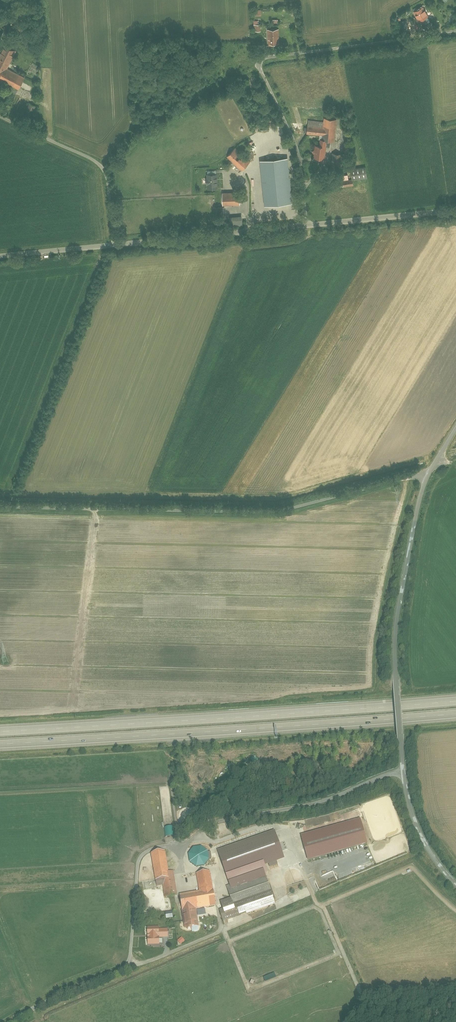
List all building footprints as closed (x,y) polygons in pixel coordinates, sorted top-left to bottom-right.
[(416,7),(411,9),(417,22),(422,19),(425,25),(430,22),(423,9),(425,8),(423,5),(417,9),(416,7)] [(20,17),(14,24),(23,32),(29,25),(20,17)] [(278,29),(267,29),(268,46),(272,45),(272,43),(279,43),(278,29)] [(3,44),(0,51),(0,79),(0,78),(6,67),(13,54),(12,54),(14,50),(3,44)] [(0,78),(18,88),(24,77),(6,67),(0,78)] [(29,102),(26,111),(31,113),(35,105),(29,102)] [(308,120),(306,134),(320,135),(319,139),(326,140),(334,141),(336,119),(323,118),(323,121),(308,120)] [(314,145),(313,157),(324,158),(326,140),(319,139),(319,146),(314,145)] [(235,148),(227,156),(241,170),(250,161),(235,148)] [(287,157),(259,160),(263,205),(291,203),(287,157)] [(206,184),(206,189),(217,189),(217,173),(206,174),(206,178),(205,178),(206,184)] [(238,192),(221,193),(222,205),(239,204),(238,192)] [(241,216),(228,217),(229,226),(241,225),(241,216)] [(297,835),(304,861),(352,848),(368,844),(361,821),(360,821),(359,818),(297,835)] [(163,827),(165,836),(175,835),(174,826),(163,827)] [(228,879),(229,878),(231,883),(268,870),(266,865),(287,858),(277,830),(218,851),(228,879)] [(191,849),(188,852),(199,860),(201,857),(204,852),(194,845),(191,849)] [(166,850),(152,853),(156,881),(171,879),(166,850)] [(300,883),(302,880),(302,877),(301,874),(299,872),(297,870),(293,870),(290,871),(288,873),(286,876),(286,879),(287,882),(289,884),(292,886),(295,886),(298,885),(300,883)] [(200,891),(214,889),(211,871),(197,873),(200,891)] [(267,873),(227,887),(231,899),(221,902),(224,910),(220,911),(224,923),(278,904),(267,873)] [(171,879),(156,881),(157,886),(163,885),(166,898),(178,896),(176,878),(171,879)] [(200,891),(180,895),(186,929),(201,927),(198,909),(218,906),(215,889),(214,889),(200,891)] [(158,927),(148,928),(148,944),(159,944),(159,937),(168,937),(168,930),(159,930),(158,927)]
